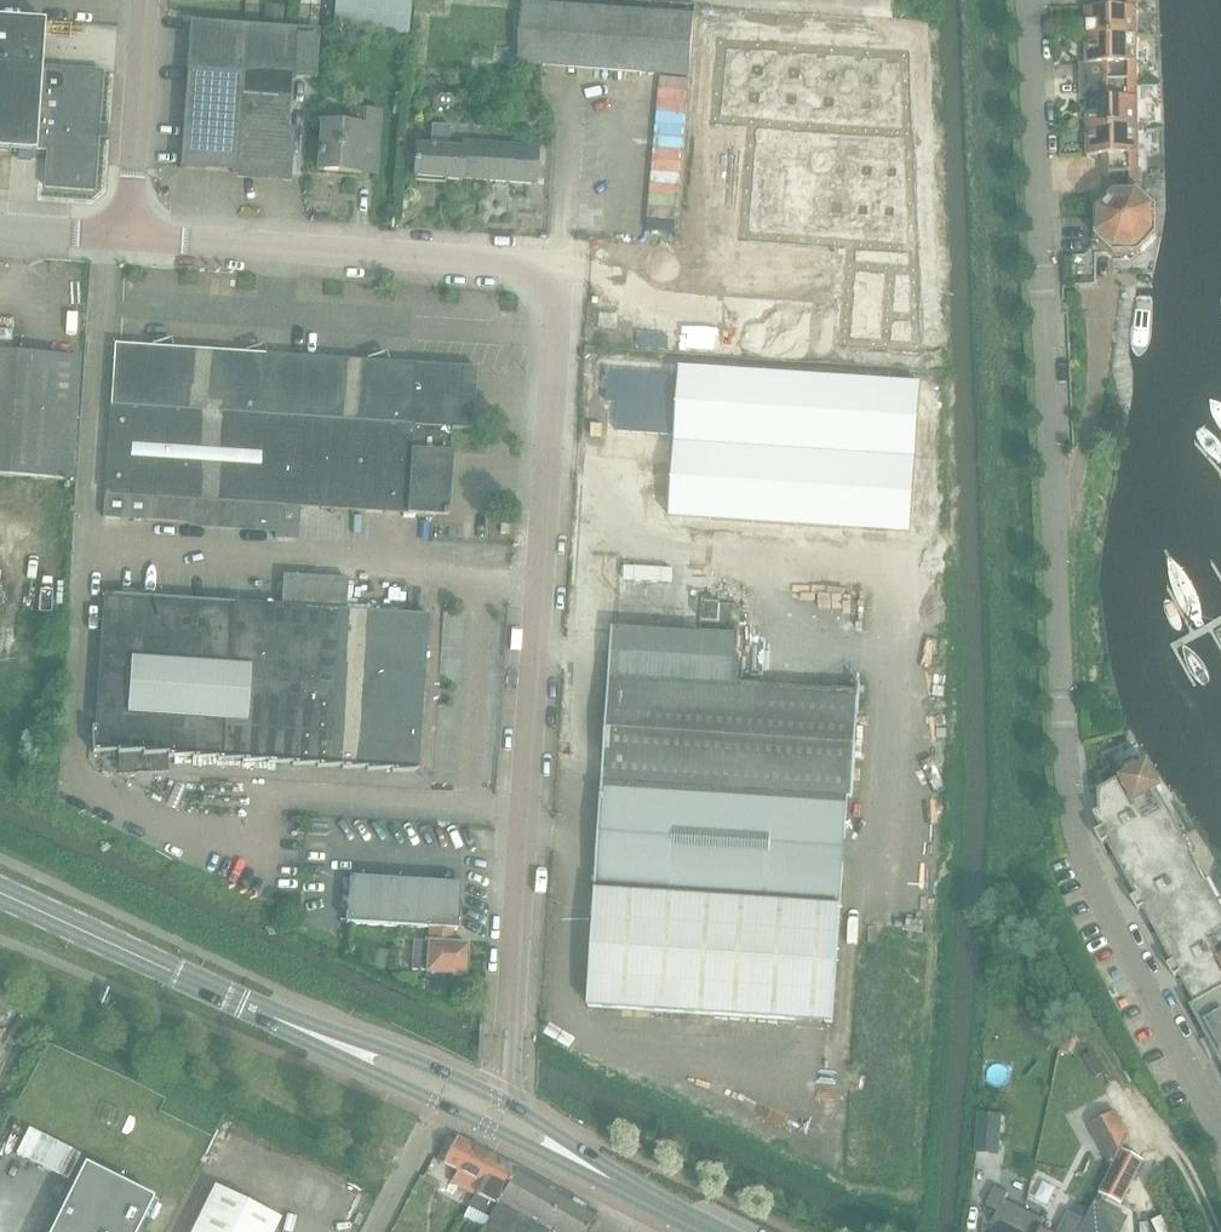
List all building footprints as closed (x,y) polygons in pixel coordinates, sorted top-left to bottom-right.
[(408,35),(411,0),(336,0),(334,29),(408,35)] [(1086,36),(1137,36),(1136,0),(1107,0),(1107,8),(1086,8),(1086,36)] [(694,16),(523,3),(518,64),(690,77),(694,16)] [(35,150),(41,68),(44,23),(0,20),(0,150),(35,153),(35,150)] [(285,176),(286,151),(292,77),(316,79),(319,30),(190,21),(186,71),(187,71),(180,168),(285,176)] [(1107,80),(1107,82),(1137,82),(1137,36),(1086,36),(1086,65),(1108,64),(1108,79),(1107,80)] [(719,40),(714,120),(750,122),(752,122),(758,43),(719,40)] [(758,43),(752,122),(788,125),(794,46),(758,43)] [(794,46),(788,125),(825,128),(831,49),(794,46)] [(831,49),(825,128),(862,130),(868,51),(831,49)] [(868,51),(862,130),(909,134),(905,54),(868,51)] [(102,72),(77,71),(41,68),(35,150),(47,151),(45,187),(93,191),(102,72)] [(1087,100),(1087,128),(1138,127),(1137,82),(1107,82),(1107,84),(1108,84),(1108,99),(1087,100)] [(376,160),(378,136),(379,112),(351,110),(350,124),(321,122),(318,170),(357,173),(358,159),(376,160)] [(750,122),(742,237),(850,245),(843,342),(918,348),(909,134),(862,130),(825,128),(788,125),(752,122),(750,122)] [(413,177),(461,181),(464,149),(463,149),(448,148),(450,126),(432,125),(430,147),(416,146),(413,177)] [(1108,171),(1108,173),(1138,173),(1138,127),(1087,128),(1087,156),(1109,156),(1109,171),(1108,171)] [(464,149),(461,181),(462,181),(462,179),(534,184),(537,147),(463,142),(463,149),(464,149)] [(1138,173),(1108,173),(1108,176),(1109,176),(1109,190),(1112,193),(1094,210),(1095,214),(1092,217),(1092,229),(1095,232),(1095,255),(1106,255),(1113,262),(1133,262),(1158,236),(1157,209),(1139,191),(1138,173)] [(801,285),(798,344),(812,344),(815,286),(801,285)] [(110,519),(123,520),(277,530),(276,538),(299,540),(301,508),(434,517),(434,516),(448,517),(452,453),(450,453),(452,429),(472,430),(472,428),(459,428),(462,369),(476,370),(476,368),(114,344),(103,518),(110,519)] [(77,384),(79,359),(0,354),(0,477),(71,482),(77,384)] [(675,436),(669,517),(911,533),(922,385),(680,368),(679,378),(609,373),(607,402),(618,403),(616,432),(675,436)] [(146,573),(162,573),(162,558),(146,558),(146,573)] [(348,579),(283,575),(281,606),(105,594),(95,725),(93,750),(418,771),(428,616),(346,610),(348,579)] [(607,739),(590,1007),(637,1010),(634,1063),(638,1065),(640,1060),(874,1134),(873,1139),(877,1140),(903,758),(607,739)] [(1181,838),(1156,792),(1162,789),(1149,765),(1120,780),(1121,780),(1099,792),(1100,812),(1095,815),(1102,829),(1095,833),(1102,845),(1107,842),(1122,869),(1181,838)] [(1217,904),(1181,838),(1122,869),(1137,896),(1131,900),(1138,912),(1143,909),(1158,936),(1217,904)] [(350,877),(347,924),(427,929),(429,929),(428,942),(413,941),(411,971),(426,972),(426,973),(465,975),(467,945),(452,944),(453,930),(456,931),(459,885),(350,877)] [(1217,904),(1158,936),(1173,963),(1167,966),(1174,978),(1180,975),(1195,1004),(1189,1007),(1190,1009),(1220,991),(1220,912),(1217,904)] [(377,951),(374,965),(385,967),(388,953),(377,951)] [(1190,1009),(1207,1039),(1200,1042),(1211,1060),(1217,1057),(1220,1065),(1220,991),(1190,1009)] [(1063,1036),(1059,1051),(1074,1055),(1077,1046),(1081,1043),(1071,1030),(1063,1036)] [(1089,1125),(1111,1168),(1121,1150),(1128,1136),(1115,1111),(1098,1120),(1089,1125)] [(1002,1115),(979,1113),(976,1154),(999,1156),(1002,1115)] [(28,1128),(15,1154),(67,1179),(80,1153),(28,1128)] [(450,1182),(474,1195),(494,1158),(456,1137),(455,1138),(450,1136),(437,1160),(456,1171),(450,1182)] [(1120,1204),(1131,1183),(1143,1161),(1121,1150),(1111,1168),(1098,1193),(1120,1204)] [(489,1218),(516,1170),(494,1158),(474,1195),(468,1207),(463,1217),(483,1228),(489,1218)] [(153,1198),(84,1164),(50,1231),(137,1231),(153,1198)] [(516,1170),(489,1218),(483,1228),(481,1231),(587,1231),(597,1213),(516,1170)] [(192,1231),(273,1231),(280,1219),(215,1186),(192,1231)] [(1041,1228),(1044,1221),(1004,1201),(1008,1194),(995,1188),(986,1205),(998,1211),(991,1225),(999,1229),(997,1231),(1038,1231),(1041,1228)] [(1096,1201),(1082,1194),(1072,1214),(1068,1212),(1058,1231),(1080,1231),(1096,1201)] [(1129,1218),(1096,1201),(1080,1231),(1122,1231),(1129,1218)]
